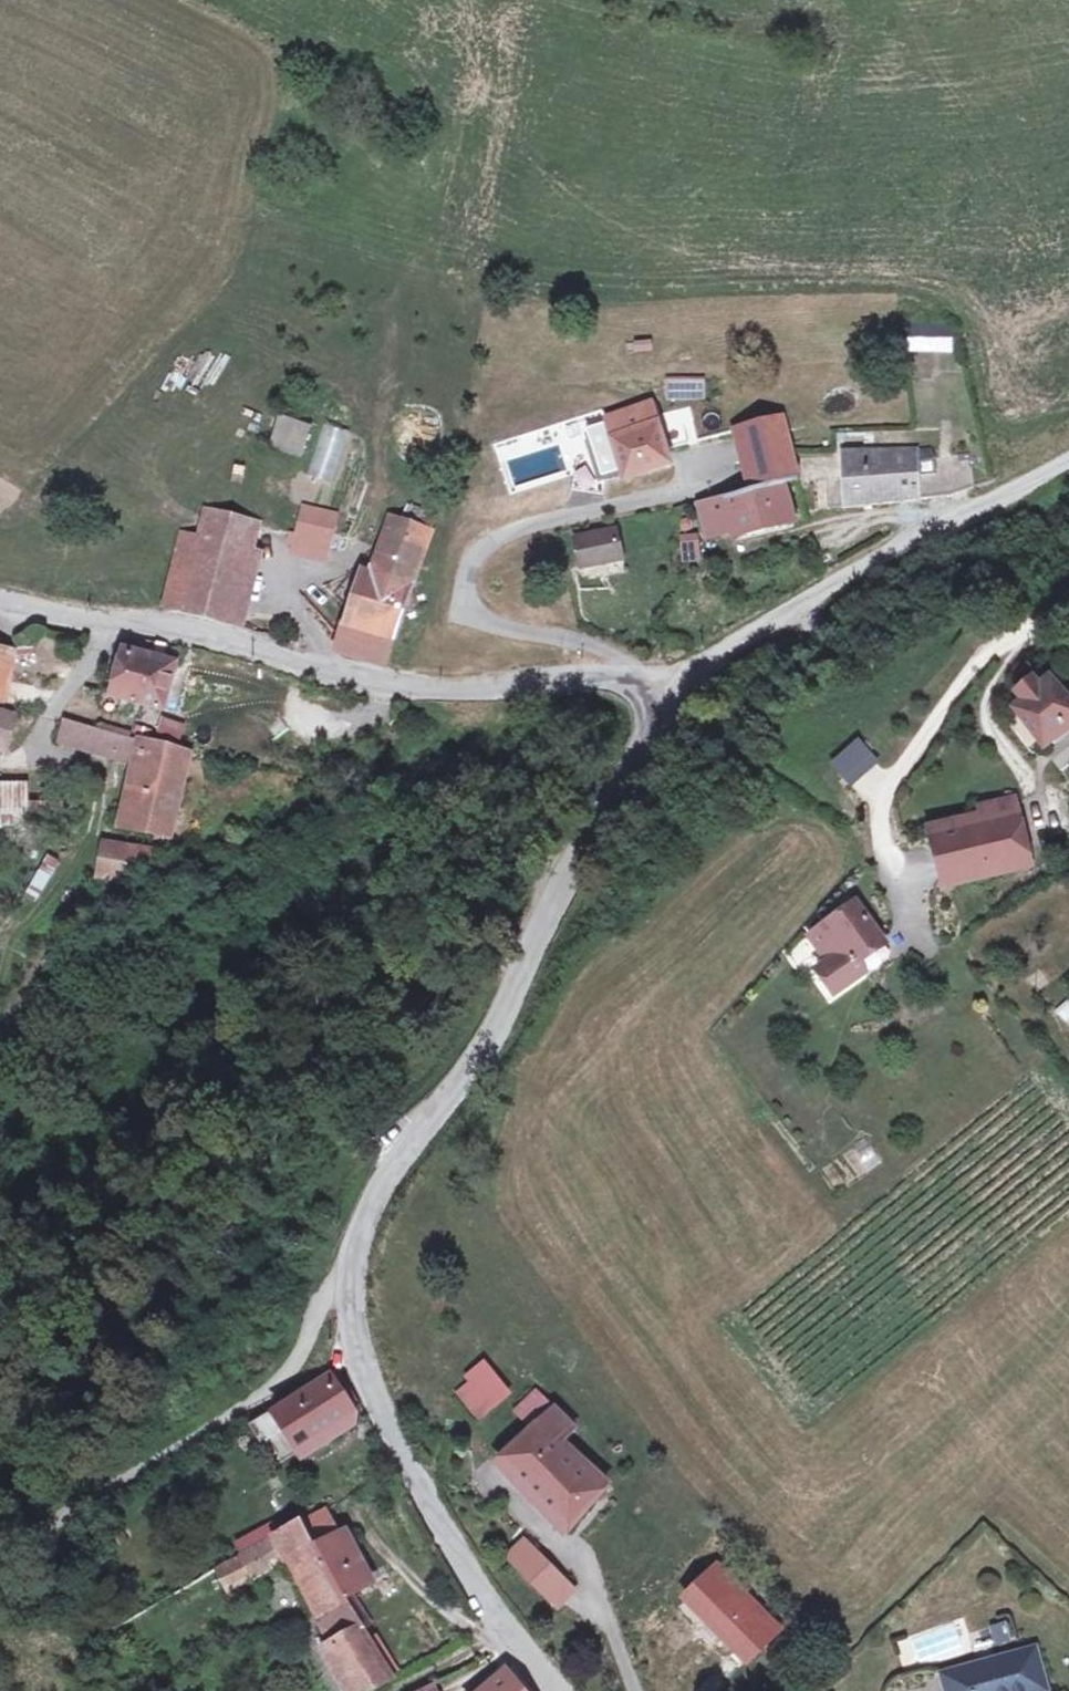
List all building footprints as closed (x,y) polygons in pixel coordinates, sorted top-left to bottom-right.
[(909,336),(951,334),(951,325),(909,326),(909,336)] [(953,352),(953,333),(911,332),(911,352),(953,352)] [(668,380),(668,397),(703,398),(703,381),(668,380)] [(650,406),(605,419),(621,477),(667,463),(650,406)] [(408,407),(407,425),(436,427),(438,409),(408,407)] [(270,448),(301,454),(308,421),(277,414),(270,448)] [(749,489),(781,482),(793,479),(780,420),(736,430),(749,489)] [(323,426),(318,479),(340,481),(345,428),(323,426)] [(919,445),(844,450),(843,475),(825,477),(828,509),(975,498),(974,460),(921,464),(919,445)] [(790,523),(781,482),(749,489),(703,499),(710,532),(734,527),(736,535),(790,523)] [(203,512),(197,537),(251,550),(256,525),(203,512)] [(577,539),(583,564),(622,555),(616,531),(577,539)] [(295,534),(289,553),(324,564),(330,545),(295,534)] [(424,543),(400,536),(385,581),(370,576),(347,651),(386,663),(424,543)] [(197,537),(192,556),(179,613),(235,624),(251,550),(197,537)] [(179,613),(192,556),(175,552),(162,612),(179,613)] [(107,697),(132,703),(147,640),(128,638),(125,652),(118,650),(111,680),(107,697)] [(147,640),(132,703),(163,711),(173,665),(158,661),(162,643),(147,640)] [(7,701),(14,646),(0,641),(0,700),(7,701)] [(95,694),(107,697),(111,680),(98,678),(95,694)] [(1017,715),(1050,754),(1068,738),(1068,704),(1053,685),(1043,694),(1036,686),(1019,699),(1026,708),(1017,715)] [(0,711),(0,736),(6,733),(10,714),(0,711)] [(165,716),(161,732),(181,737),(185,721),(165,716)] [(108,758),(113,735),(60,723),(54,746),(108,758)] [(135,764),(139,741),(124,738),(113,735),(108,758),(135,764)] [(139,741),(135,764),(128,811),(115,810),(112,823),(172,834),(184,751),(139,741)] [(861,745),(839,765),(854,781),(876,761),(861,745)] [(19,802),(18,783),(0,783),(0,797),(19,802)] [(19,810),(19,802),(0,797),(0,811),(19,810)] [(986,822),(973,825),(985,877),(1031,867),(1016,800),(983,808),(986,822)] [(973,825),(964,827),(976,880),(985,877),(973,825)] [(964,827),(934,834),(946,886),(976,880),(964,827)] [(120,873),(151,879),(155,849),(124,844),(120,873)] [(810,976),(827,998),(858,976),(849,964),(876,944),(848,907),(803,940),(822,966),(810,976)] [(1068,1025),(1068,1001),(1055,1011),(1067,1026),(1068,1025)] [(863,1173),(881,1164),(871,1142),(852,1151),(863,1173)] [(484,1360),(450,1388),(478,1421),(512,1393),(484,1360)] [(306,1452),(360,1418),(353,1406),(363,1400),(351,1379),(337,1380),(262,1426),(271,1443),(293,1431),(306,1452)] [(531,1437),(548,1419),(534,1406),(516,1427),(531,1437)] [(560,1450),(570,1438),(548,1419),(531,1437),(501,1469),(570,1535),(606,1491),(560,1450)] [(333,1510),(310,1522),(324,1547),(344,1535),(333,1510)] [(286,1562),(288,1567),(295,1563),(336,1640),(328,1645),(346,1678),(337,1683),(342,1690),(375,1690),(397,1680),(351,1597),(324,1547),(310,1522),(291,1533),(277,1541),(286,1562)] [(251,1555),(248,1557),(259,1577),(286,1562),(277,1541),(291,1533),(286,1524),(246,1545),(251,1555)] [(344,1535),(324,1547),(351,1597),(376,1583),(350,1531),(344,1535)] [(527,1570),(547,1590),(564,1573),(543,1553),(527,1570)] [(234,1592),(259,1577),(248,1557),(223,1570),(234,1592)] [(676,1598),(746,1667),(785,1629),(716,1559),(676,1598)] [(1008,1620),(988,1627),(994,1646),(1014,1640),(1008,1620)] [(898,1645),(904,1669),(918,1665),(912,1641),(898,1645)] [(1031,1657),(939,1681),(942,1690),(1039,1690),(1031,1657)] [(481,1690),(524,1690),(507,1670),(481,1690)] [(439,1681),(421,1690),(446,1690),(439,1681)]
